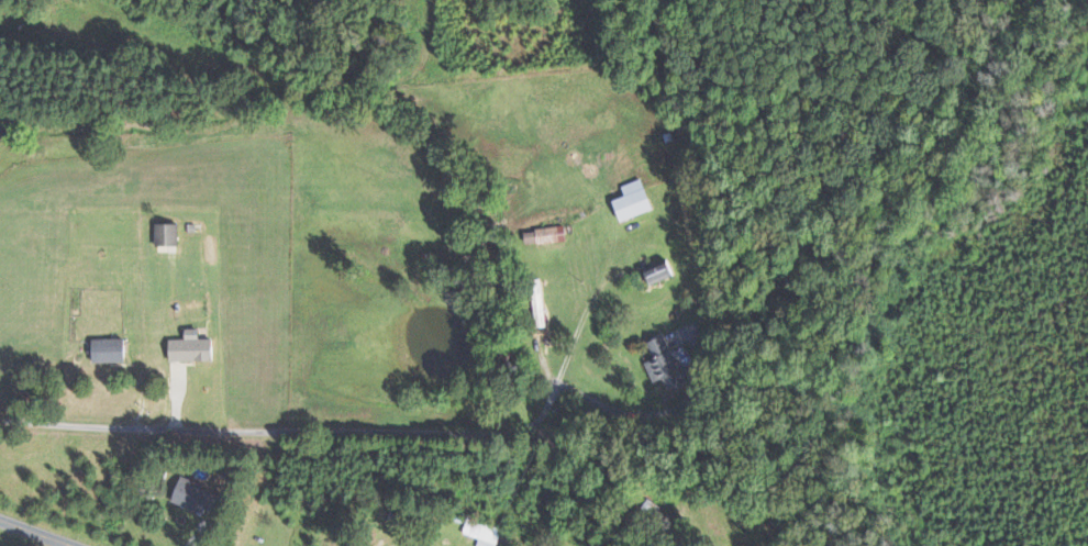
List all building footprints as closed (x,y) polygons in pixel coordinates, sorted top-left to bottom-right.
[(657,209),(646,177),(625,185),(628,195),(617,199),(625,220),(657,209)] [(157,245),(181,246),(181,224),(158,223),(157,245)] [(569,239),(567,225),(526,231),(528,245),(569,239)] [(651,284),(677,275),(671,259),(645,269),(651,284)] [(172,361),(217,360),(217,339),(202,339),(202,329),(188,329),(188,339),(171,339),(172,361)] [(648,362),(655,382),(667,378),(671,392),(699,382),(695,372),(684,376),(669,335),(649,342),(655,360),(648,362)] [(129,362),(129,339),(95,338),(94,362),(129,362)] [(173,499),(217,521),(228,499),(184,476),(173,499)] [(505,528),(470,515),(463,532),(481,539),(478,545),(498,545),(505,528)]
